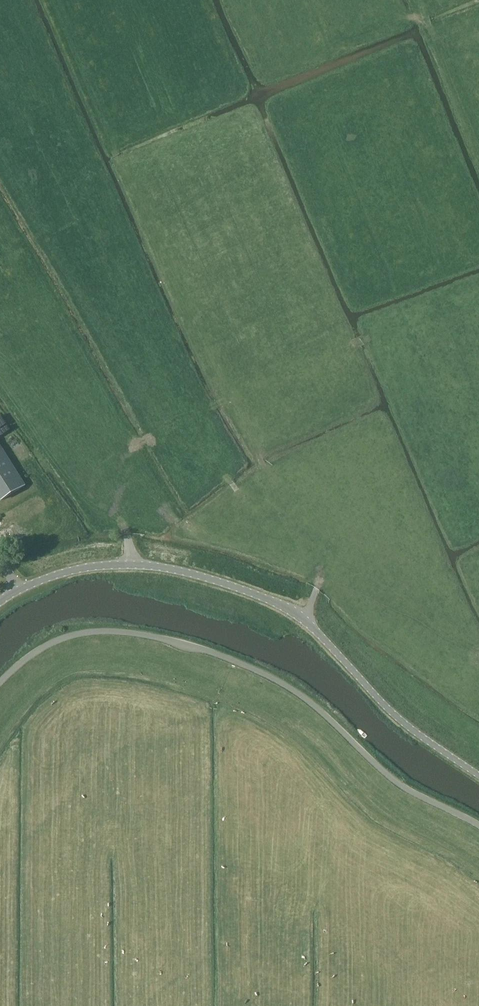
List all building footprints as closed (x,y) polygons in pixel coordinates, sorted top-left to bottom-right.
[(4,452),(0,455),(0,500),(1,501),(25,486),(4,452)]
